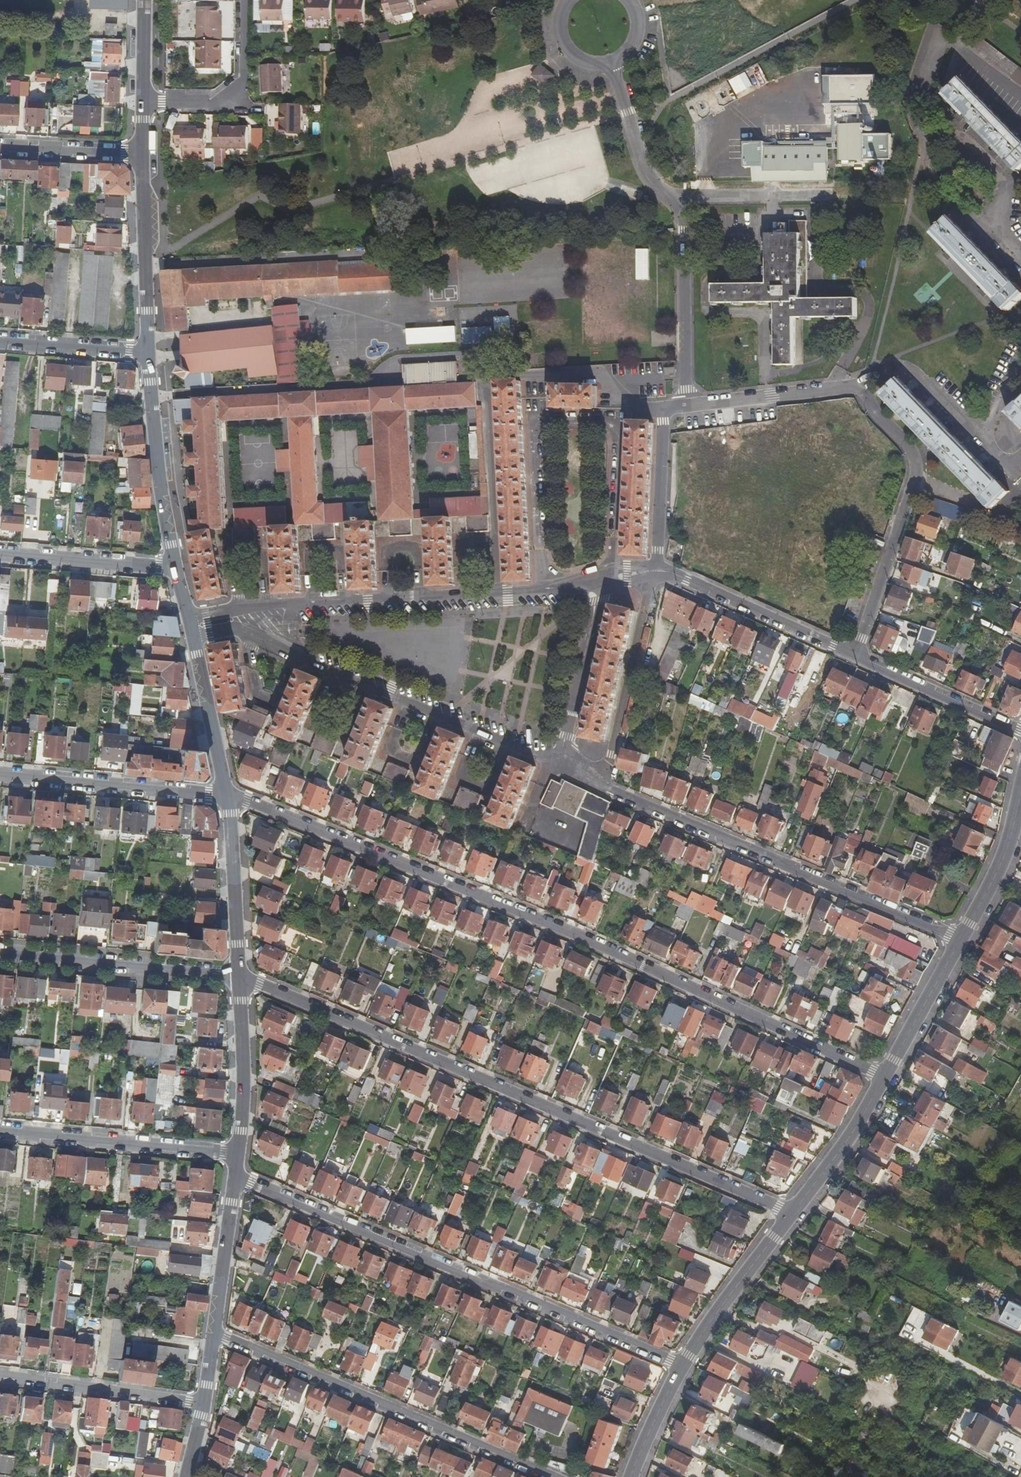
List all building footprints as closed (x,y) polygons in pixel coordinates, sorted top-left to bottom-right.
[(333,22),(334,0),(330,0),(324,0),(324,2),(318,2),(309,2),(309,22),(333,22)] [(366,3),(349,3),(349,0),(340,0),(340,24),(366,24),(366,3)] [(388,15),(396,13),(397,18),(416,13),(413,0),(385,0),(388,15)] [(423,17),(461,9),(459,0),(420,0),(419,0),(423,17)] [(264,4),(264,25),(287,25),(287,2),(278,2),(278,4),(264,4)] [(201,9),(201,43),(202,43),(225,44),(225,27),(222,27),(222,18),(222,10),(201,9)] [(103,22),(102,34),(115,35),(115,23),(103,22)] [(119,73),(121,39),(103,38),(101,72),(119,73)] [(225,51),(225,44),(202,43),(202,71),(221,71),(222,51),(225,51)] [(1011,60),(1003,71),(1020,85),(1020,68),(1011,60)] [(282,63),(262,64),(264,95),(283,94),(282,63)] [(555,76),(541,65),(533,75),(548,86),(555,76)] [(118,101),(119,73),(101,72),(89,71),(88,78),(94,79),(106,80),(105,83),(103,83),(102,96),(102,101),(118,101)] [(965,108),(971,114),(999,145),(1005,151),(1020,169),(1020,132),(969,75),(951,92),(965,108)] [(875,113),(875,76),(825,76),(825,114),(875,113)] [(19,81),(19,79),(7,78),(6,84),(11,84),(11,94),(18,94),(19,81)] [(99,96),(102,96),(103,83),(105,83),(106,80),(94,79),(93,95),(96,95),(99,96)] [(730,80),(722,83),(728,97),(736,94),(730,80)] [(19,81),(18,94),(27,95),(28,81),(19,81)] [(706,108),(717,103),(710,89),(699,94),(706,108)] [(79,103),(95,104),(96,95),(93,95),(80,94),(79,103)] [(27,99),(27,107),(42,108),(42,100),(27,99)] [(16,124),(18,104),(0,103),(0,123),(16,124)] [(99,126),(101,105),(95,104),(79,103),(75,103),(73,125),(99,126)] [(299,136),(299,106),(279,106),(278,135),(299,136)] [(22,123),(47,125),(48,108),(42,108),(27,107),(23,107),(22,123)] [(971,114),(965,108),(960,113),(966,119),(971,114)] [(173,129),(177,117),(171,115),(167,127),(173,129)] [(839,124),(839,160),(876,160),(875,134),(865,134),(865,124),(839,124)] [(213,148),(213,154),(217,154),(217,149),(247,149),(247,128),(221,128),(214,128),(213,148)] [(250,150),(262,150),(263,129),(251,128),(250,150)] [(205,131),(188,131),(188,129),(175,129),(175,145),(183,145),(183,151),(190,150),(190,159),(205,159),(205,150),(205,131)] [(827,180),(827,147),(821,144),(815,147),(765,147),(765,166),(753,166),(753,180),(765,180),(765,179),(777,179),(777,180),(806,180),(806,177),(812,177),(815,180),(827,180)] [(1000,156),(1005,151),(999,145),(994,150),(1000,156)] [(213,148),(205,148),(205,150),(205,159),(213,159),(213,154),(213,148)] [(37,161),(0,160),(0,179),(36,180),(37,161)] [(718,161),(718,176),(738,177),(738,161),(718,161)] [(70,169),(70,163),(59,162),(59,168),(58,186),(58,190),(68,190),(70,169)] [(123,193),(127,193),(126,170),(120,165),(85,164),(84,170),(83,191),(93,192),(94,176),(101,177),(100,192),(102,192),(107,192),(123,193)] [(58,186),(59,168),(39,167),(38,185),(58,186)] [(121,217),(123,193),(107,192),(107,198),(107,203),(99,203),(99,212),(106,213),(106,216),(121,217)] [(47,205),(57,206),(57,202),(57,199),(47,198),(47,205)] [(949,249),(955,255),(983,285),(990,291),(1008,311),(1020,298),(1020,288),(952,216),(934,233),(949,249)] [(65,226),(65,219),(56,218),(55,226),(58,226),(56,241),(69,242),(70,227),(65,226)] [(714,304),(777,302),(779,365),(797,365),(796,317),(858,316),(858,297),(808,297),(807,219),(790,220),(790,232),(767,233),(768,284),(714,285),(714,304)] [(96,243),(119,244),(120,229),(97,227),(96,243)] [(118,252),(119,244),(96,243),(95,250),(118,252)] [(955,255),(949,249),(945,253),(950,260),(955,255)] [(83,254),(78,327),(107,329),(113,256),(83,254)] [(264,308),(271,307),(271,295),(398,289),(396,263),(338,266),(338,261),(263,265),(264,308)] [(263,265),(164,272),(170,333),(190,331),(186,307),(207,304),(207,298),(262,295),(263,308),(264,308),(263,265)] [(43,294),(50,295),(52,273),(45,272),(43,294)] [(985,295),(990,291),(983,285),(979,289),(985,295)] [(16,317),(17,294),(0,293),(0,316),(16,317)] [(20,298),(18,322),(40,324),(41,299),(20,298)] [(306,321),(298,321),(299,325),(300,343),(309,343),(308,334),(309,334),(308,325),(307,325),(306,321)] [(455,342),(454,326),(407,328),(407,343),(455,342)] [(462,328),(463,345),(493,344),(492,326),(462,328)] [(172,374),(174,389),(215,387),(213,370),(250,367),(251,377),(278,374),(274,328),(182,336),(185,372),(172,374)] [(311,346),(301,347),(302,361),(313,360),(311,346)] [(0,422),(0,447),(11,448),(18,362),(5,361),(0,422)] [(45,364),(43,388),(63,389),(64,365),(45,364)] [(69,369),(65,369),(64,380),(68,380),(68,384),(88,386),(90,367),(70,366),(69,369)] [(134,371),(117,370),(115,387),(122,388),(122,391),(126,391),(126,388),(133,388),(134,371)] [(443,373),(415,375),(415,380),(421,380),(422,386),(463,383),(462,377),(469,377),(468,372),(461,372),(443,373)] [(93,374),(93,384),(110,384),(110,374),(93,374)] [(1011,490),(992,471),(986,465),(957,435),(950,429),(921,399),(915,393),(900,378),(881,396),(993,508),(1011,490)] [(509,581),(532,580),(522,381),(499,382),(509,581)] [(415,386),(175,400),(177,423),(188,423),(188,432),(198,432),(199,454),(190,454),(190,465),(200,465),(201,487),(192,488),(192,498),(202,498),(203,521),(194,521),(194,532),(215,531),(225,530),(226,530),(221,420),(290,417),(292,450),(277,451),(277,472),(293,472),(296,526),(314,525),(335,524),(352,523),(371,521),(370,503),(325,505),(325,504),(318,504),(314,415),(374,412),(376,446),(360,447),(361,468),(378,467),(381,521),(391,521),(412,519),(429,519),(451,517),(468,516),(484,515),(483,497),(432,500),(433,509),(415,510),(409,410),(478,406),(476,383),(469,383),(463,383),(422,386),(415,386)] [(597,386),(556,386),(555,406),(597,407),(597,386)] [(920,389),(915,393),(921,399),(925,395),(920,389)] [(1009,411),(1020,425),(1020,399),(1009,411)] [(93,402),(92,412),(106,414),(107,403),(93,402)] [(482,406),(478,406),(479,428),(481,459),(482,484),(486,483),(482,406)] [(91,415),(88,454),(98,455),(102,455),(106,414),(92,412),(91,415)] [(30,428),(39,429),(54,430),(55,416),(31,414),(30,428)] [(626,554),(648,555),(654,423),(632,422),(626,554)] [(950,429),(957,435),(961,431),(955,425),(950,429)] [(125,457),(142,459),(140,434),(138,435),(133,435),(133,427),(123,428),(125,457)] [(30,428),(28,449),(37,450),(39,429),(30,428)] [(481,459),(479,428),(472,428),(473,459),(481,459)] [(83,454),(63,452),(63,460),(62,471),(61,482),(81,483),(82,473),(82,467),(83,454)] [(128,485),(148,485),(146,459),(142,459),(125,457),(118,457),(120,486),(128,485)] [(30,478),(56,480),(58,462),(31,460),(30,478)] [(986,465),(992,471),(997,467),(991,461),(986,465)] [(133,509),(149,507),(148,485),(128,485),(128,489),(131,488),(132,491),(133,509)] [(119,510),(133,509),(132,491),(118,492),(119,510)] [(35,498),(25,497),(24,513),(34,514),(35,498)] [(21,530),(23,506),(14,505),(13,517),(1,516),(0,525),(0,528),(21,530)] [(255,529),(275,527),(286,527),(285,508),(236,511),(236,530),(255,529)] [(81,537),(80,548),(89,549),(89,537),(109,539),(111,514),(107,514),(107,519),(87,517),(85,537),(81,537)] [(943,520),(925,514),(920,532),(937,538),(943,520)] [(75,530),(82,531),(83,515),(76,515),(75,530)] [(489,515),(484,515),(468,516),(469,533),(490,532),(489,515)] [(433,585),(454,584),(451,517),(429,519),(433,585)] [(413,535),(412,519),(391,521),(392,536),(413,535)] [(138,522),(123,521),(121,539),(137,540),(138,522)] [(352,523),(356,590),(377,588),(374,521),(371,521),(352,523)] [(335,524),(314,525),(314,541),(336,540),(335,524)] [(275,527),(278,593),(300,593),(296,526),(286,527),(275,527)] [(226,530),(225,530),(226,540),(234,540),(234,545),(256,544),(255,529),(236,530),(226,530)] [(194,532),(193,532),(206,600),(227,596),(215,531),(194,532)] [(925,542),(910,537),(905,556),(919,560),(922,551),(925,542)] [(944,548),(947,549),(955,552),(958,545),(946,541),(944,548)] [(933,545),(925,542),(922,551),(931,554),(933,545)] [(935,559),(943,561),(947,549),(944,548),(939,547),(935,559)] [(947,549),(943,561),(954,565),(958,553),(955,552),(947,549)] [(973,579),(980,561),(958,553),(954,565),(952,572),(973,579)] [(937,573),(910,564),(905,579),(930,587),(933,577),(936,578),(937,573)] [(0,575),(0,610),(6,611),(9,576),(0,575)] [(56,607),(59,581),(48,580),(47,594),(53,594),(52,607),(56,607)] [(86,610),(87,597),(89,583),(70,581),(68,608),(86,610)] [(115,599),(116,584),(89,582),(89,583),(87,597),(115,599)] [(155,587),(136,585),(134,607),(155,609),(157,593),(155,593),(155,587)] [(914,592),(897,587),(891,603),(900,607),(900,609),(903,611),(904,608),(909,609),(914,592)] [(667,589),(666,595),(662,615),(678,622),(691,628),(701,605),(667,589)] [(1019,606),(1011,602),(1008,608),(1017,612),(1019,606)] [(636,611),(614,606),(585,736),(606,741),(636,611)] [(717,613),(702,606),(693,625),(708,632),(707,635),(710,636),(716,620),(714,620),(717,613)] [(88,610),(87,620),(96,621),(97,611),(88,610)] [(138,622),(139,614),(128,613),(127,621),(138,622)] [(23,638),(25,618),(5,615),(3,636),(23,638)] [(177,636),(174,616),(157,615),(157,621),(153,620),(152,635),(177,636)] [(742,624),(724,615),(714,637),(733,645),(742,624)] [(45,620),(25,618),(23,638),(43,640),(45,620)] [(691,628),(678,622),(654,676),(667,681),(691,628)] [(758,632),(742,624),(733,645),(749,653),(758,632)] [(903,632),(884,625),(876,643),(893,652),(897,644),(900,645),(903,638),(900,637),(903,632)] [(939,630),(924,625),(920,639),(933,644),(939,630)] [(642,670),(651,627),(644,626),(641,642),(642,642),(626,713),(625,712),(621,730),(628,731),(640,677),(642,670)] [(780,640),(765,633),(753,658),(771,666),(779,648),(777,647),(780,640)] [(143,659),(167,661),(168,656),(169,656),(170,638),(151,637),(150,651),(131,650),(130,658),(143,659)] [(214,648),(227,714),(265,730),(272,712),(256,706),(255,710),(248,708),(236,643),(214,648)] [(928,666),(953,677),(961,658),(935,647),(928,666)] [(983,649),(977,662),(987,667),(993,654),(983,649)] [(786,667),(798,672),(806,655),(794,650),(791,656),(786,653),(783,662),(787,665),(786,667)] [(1020,675),(1020,654),(1014,651),(1006,668),(1020,675)] [(696,666),(700,668),(706,654),(702,652),(696,666)] [(88,657),(82,657),(80,677),(86,678),(88,657)] [(187,687),(182,662),(167,661),(143,659),(142,669),(160,670),(160,677),(145,675),(144,684),(187,687)] [(1019,682),(1020,677),(1020,675),(1006,668),(1001,665),(998,672),(999,673),(1004,675),(1008,677),(1019,682)] [(844,697),(853,676),(837,669),(833,677),(830,675),(827,683),(829,684),(827,689),(844,697)] [(297,743),(323,679),(303,670),(277,734),(297,743)] [(648,673),(642,670),(640,677),(646,680),(648,673)] [(989,680),(965,670),(961,678),(964,679),(961,687),(977,695),(981,688),(985,690),(989,680)] [(801,674),(798,672),(796,677),(791,674),(781,696),(789,700),(801,674)] [(11,686),(12,673),(4,673),(3,686),(11,686)] [(135,683),(143,684),(143,675),(131,673),(131,677),(125,676),(125,682),(131,682),(131,683),(135,683)] [(858,674),(855,673),(853,676),(844,697),(843,699),(851,703),(854,696),(862,700),(869,683),(856,678),(858,674)] [(1002,679),(1006,681),(1008,677),(1004,675),(999,673),(990,699),(993,701),(1002,679)] [(1019,682),(1008,677),(1006,681),(1005,687),(1011,690),(1005,712),(1016,717),(1020,715),(1020,683),(1019,682)] [(679,687),(667,681),(664,694),(675,698),(679,687)] [(874,711),(883,690),(874,686),(870,696),(868,694),(859,714),(870,719),(874,711)] [(172,718),(176,718),(176,708),(184,708),(186,690),(166,689),(164,707),(160,707),(159,716),(165,717),(172,718)] [(891,694),(883,690),(874,711),(880,713),(878,718),(883,721),(890,704),(887,703),(891,694)] [(691,692),(688,701),(702,707),(705,699),(691,692)] [(758,707),(734,696),(728,709),(733,712),(742,716),(752,720),(756,710),(758,707)] [(859,706),(862,700),(854,696),(851,703),(859,706)] [(990,699),(988,704),(996,707),(998,702),(993,701),(990,699)] [(369,772),(395,708),(374,700),(349,764),(351,764),(369,772)] [(727,709),(717,704),(715,713),(723,717),(724,714),(727,709)] [(920,706),(918,709),(912,724),(930,732),(938,714),(920,706)] [(918,709),(913,707),(907,722),(912,724),(918,709)] [(733,712),(728,709),(727,709),(724,714),(731,718),(733,712)] [(779,721),(756,710),(752,720),(770,728),(775,731),(779,721)] [(37,730),(38,715),(31,714),(29,730),(36,731),(37,730)] [(46,715),(38,714),(38,715),(37,730),(45,731),(46,715)] [(752,720),(742,716),(740,721),(750,725),(752,720)] [(170,748),(188,749),(190,721),(172,719),(172,718),(165,717),(165,723),(171,724),(170,748)] [(255,748),(261,730),(242,722),(236,739),(243,743),(242,746),(249,749),(250,746),(255,748)] [(999,775),(1015,741),(1013,737),(987,725),(981,740),(992,745),(983,767),(990,770),(999,775)] [(74,727),(67,726),(65,745),(68,745),(68,749),(69,749),(69,758),(85,759),(86,743),(70,741),(71,735),(74,735),(74,727)] [(441,800),(466,737),(445,729),(420,792),(433,798),(441,800)] [(27,735),(8,733),(6,752),(26,754),(27,735)] [(764,736),(756,733),(754,739),(762,742),(764,736)] [(324,754),(333,757),(338,742),(319,734),(313,749),(316,750),(324,754)] [(64,737),(43,735),(41,755),(62,757),(64,737)] [(101,759),(124,761),(125,750),(126,744),(126,738),(104,736),(101,759)] [(955,754),(963,757),(970,744),(957,737),(951,752),(955,754)] [(794,739),(792,743),(792,744),(805,750),(807,745),(794,739)] [(123,774),(148,776),(153,747),(146,746),(145,757),(132,757),(131,762),(124,761),(123,774)] [(170,748),(153,747),(148,776),(200,781),(205,774),(200,750),(188,749),(170,748)] [(279,766),(286,769),(292,754),(276,747),(270,762),(279,766)] [(649,755),(624,749),(620,768),(644,774),(649,755)] [(311,763),(319,766),(324,754),(316,750),(311,763)] [(839,768),(842,761),(839,760),(820,751),(818,750),(815,758),(839,768)] [(950,765),(955,754),(951,752),(946,763),(950,765)] [(268,763),(249,755),(242,773),(250,776),(249,780),(255,782),(256,779),(261,781),(268,763)] [(697,771),(701,759),(701,758),(693,756),(689,769),(697,771)] [(511,829),(537,766),(517,758),(491,821),(511,829)] [(701,759),(697,771),(705,774),(708,762),(701,759)] [(337,777),(345,780),(351,764),(349,764),(344,761),(337,777)] [(842,761),(839,768),(862,778),(865,772),(850,765),(842,761)] [(396,782),(404,786),(409,770),(391,762),(384,778),(387,779),(396,782)] [(275,777),(281,781),(286,769),(279,766),(275,777)] [(668,773),(649,767),(644,784),(663,791),(668,773)] [(895,773),(887,770),(883,780),(888,782),(890,783),(895,773)] [(1001,776),(999,775),(990,770),(987,776),(999,782),(1001,776)] [(810,782),(806,780),(804,785),(810,788),(801,810),(813,815),(822,793),(825,795),(830,784),(827,782),(829,778),(814,772),(810,782)] [(865,772),(862,778),(872,783),(875,776),(874,776),(865,772)] [(302,793),(307,782),(287,774),(279,792),(295,799),(299,791),(302,793)] [(667,794),(684,801),(691,782),(673,776),(667,794)] [(992,797),(999,782),(987,776),(980,792),(992,797)] [(943,785),(945,780),(939,777),(937,782),(943,785)] [(588,822),(579,857),(593,862),(595,858),(604,829),(610,809),(612,801),(566,780),(565,784),(553,779),(542,803),(553,809),(554,806),(588,822)] [(362,793),(370,797),(375,785),(367,781),(362,793)] [(329,795),(330,791),(313,784),(305,803),(322,810),(326,801),(330,803),(332,797),(329,795)] [(773,792),(775,788),(767,785),(759,807),(767,810),(767,809),(770,802),(773,793),(773,792)] [(706,811),(714,793),(697,786),(690,804),(706,811)] [(460,808),(482,817),(487,806),(480,803),(483,796),(464,788),(457,807),(460,808)] [(924,816),(930,801),(928,801),(910,792),(904,807),(924,816)] [(773,793),(770,802),(777,805),(781,795),(773,793)] [(350,822),(357,805),(354,803),(354,801),(341,795),(333,815),(350,822)] [(993,807),(995,803),(978,795),(977,799),(982,802),(993,807)] [(28,824),(30,801),(20,800),(20,798),(8,797),(7,806),(4,806),(2,816),(6,816),(6,821),(28,824)] [(732,822),(737,807),(719,800),(713,814),(718,816),(717,819),(720,821),(722,818),(724,819),(732,822)] [(58,826),(61,803),(39,801),(38,809),(35,809),(33,824),(58,826)] [(987,822),(993,807),(982,802),(981,804),(978,803),(974,813),(977,814),(976,816),(987,822)] [(84,806),(66,804),(66,809),(63,809),(62,816),(65,816),(64,822),(83,823),(84,806)] [(191,806),(182,804),(181,820),(190,821),(191,806)] [(104,806),(96,805),(94,827),(116,829),(118,809),(103,807),(104,806)] [(207,807),(195,806),(193,828),(200,828),(200,832),(203,832),(202,837),(217,838),(213,812),(207,807)] [(384,825),(389,815),(368,806),(360,826),(368,829),(368,831),(375,835),(376,832),(378,832),(381,824),(384,825)] [(173,809),(156,807),(155,815),(154,826),(175,828),(176,816),(172,815),(173,809)] [(757,814),(740,807),(734,823),(752,830),(757,814)] [(827,809),(823,807),(817,821),(821,823),(827,809)] [(416,820),(423,823),(428,811),(421,808),(416,820)] [(631,818),(610,809),(604,829),(620,835),(624,826),(628,828),(631,818)] [(154,826),(155,815),(147,814),(124,811),(122,831),(146,834),(146,833),(148,833),(153,834),(154,826)] [(785,821),(768,814),(759,834),(776,841),(781,831),(782,832),(784,827),(785,827),(786,823),(784,822),(785,821)] [(443,830),(450,833),(456,819),(448,816),(443,830)] [(388,836),(405,843),(408,835),(417,839),(421,828),(413,825),(395,817),(388,836)] [(656,828),(639,820),(631,838),(648,846),(656,828)] [(812,833),(814,827),(806,823),(802,833),(811,836),(812,833)] [(977,854),(985,833),(966,824),(957,845),(977,854)] [(191,829),(181,828),(180,835),(190,836),(191,829)] [(275,853),(283,832),(272,828),(271,831),(263,828),(262,829),(261,828),(258,835),(259,836),(256,845),(275,853)] [(433,855),(440,836),(423,829),(416,848),(433,855)] [(857,855),(859,852),(856,851),(862,836),(855,833),(854,834),(853,834),(853,835),(841,829),(835,844),(830,854),(824,869),(833,872),(837,864),(846,868),(850,858),(845,856),(843,855),(845,850),(857,855)] [(873,832),(868,829),(863,840),(869,842),(873,832)] [(797,844),(806,848),(811,836),(802,833),(797,844)] [(830,841),(812,833),(811,836),(806,848),(805,851),(821,857),(823,851),(830,854),(835,844),(830,842),(830,841)] [(662,850),(678,857),(680,858),(681,855),(684,856),(688,848),(685,846),(687,842),(669,834),(662,850)] [(464,845),(450,840),(443,859),(444,860),(443,863),(449,866),(451,862),(460,866),(466,849),(463,847),(464,845)] [(214,843),(196,841),(194,860),(211,862),(214,843)] [(554,852),(556,847),(542,842),(541,846),(554,852)] [(685,860),(688,861),(702,868),(710,851),(693,843),(685,860)] [(919,843),(918,847),(926,852),(928,848),(919,843)] [(318,849),(309,845),(301,864),(318,872),(320,867),(324,869),(326,862),(323,861),(327,850),(319,847),(318,849)] [(870,888),(900,900),(908,881),(897,875),(899,870),(894,867),(897,858),(903,861),(906,854),(888,846),(884,856),(875,876),(870,888)] [(875,876),(884,856),(866,849),(857,869),(875,876)] [(494,870),(498,859),(477,851),(470,870),(487,877),(490,868),(494,870)] [(710,851),(702,868),(706,869),(714,853),(710,851)] [(275,877),(282,860),(263,852),(257,869),(275,877)] [(349,881),(356,864),(334,856),(327,875),(344,882),(345,879),(349,881)] [(93,859),(85,858),(84,871),(92,872),(93,859)] [(683,859),(680,864),(685,867),(688,861),(685,860),(683,858),(683,859)] [(752,876),(756,869),(730,858),(722,875),(748,887),(752,876)] [(521,874),(522,869),(505,862),(497,881),(499,882),(498,884),(505,887),(506,885),(515,888),(518,880),(521,881),(524,875),(521,874)] [(31,866),(24,865),(23,876),(30,876),(31,866)] [(639,882),(644,885),(648,887),(655,873),(642,866),(635,880),(639,882)] [(130,868),(114,867),(113,874),(129,875),(130,868)] [(214,869),(187,867),(185,885),(190,885),(190,888),(197,889),(197,886),(213,887),(214,869)] [(370,870),(361,867),(354,886),(371,893),(372,888),(375,890),(377,884),(375,883),(379,871),(371,868),(370,870)] [(84,876),(84,871),(70,869),(70,877),(83,879),(84,876)] [(748,887),(746,889),(761,896),(768,881),(775,885),(776,881),(777,878),(756,869),(752,876),(748,887)] [(609,875),(619,879),(621,874),(620,874),(615,871),(612,870),(609,875)] [(582,883),(589,886),(593,873),(586,871),(582,883)] [(542,899),(550,880),(533,873),(525,893),(542,899)] [(917,873),(909,894),(929,903),(938,882),(917,873)] [(633,897),(639,882),(635,880),(621,874),(619,879),(614,888),(633,897)] [(91,877),(84,876),(83,879),(82,891),(96,893),(98,878),(91,877)] [(401,893),(404,885),(386,877),(379,896),(397,904),(398,900),(401,901),(404,894),(401,893)] [(784,910),(795,887),(787,883),(786,886),(776,881),(775,885),(766,901),(775,905),(784,910)] [(655,883),(653,889),(661,892),(664,887),(655,883)] [(552,903),(570,911),(573,902),(577,904),(579,897),(576,895),(577,891),(560,885),(552,903)] [(286,896),(266,888),(259,905),(267,909),(266,913),(272,915),(274,912),(278,914),(286,896)] [(427,904),(431,895),(413,888),(405,907),(423,914),(425,910),(428,911),(430,905),(427,904)] [(805,901),(808,893),(798,888),(790,905),(807,913),(811,904),(805,901)] [(345,904),(349,892),(342,889),(337,901),(345,904)] [(668,896),(682,903),(686,904),(688,899),(670,891),(668,896)] [(686,904),(694,908),(696,909),(702,896),(692,891),(688,899),(686,904)] [(705,912),(712,899),(702,895),(702,896),(696,909),(698,909),(705,912)] [(111,905),(111,899),(82,897),(80,916),(79,921),(90,923),(90,924),(109,926),(109,920),(111,905)] [(596,923),(604,903),(590,897),(582,916),(596,923)] [(842,913),(848,900),(840,897),(836,906),(832,905),(833,903),(822,898),(810,926),(825,933),(830,923),(836,910),(842,913)] [(454,915),(457,906),(440,899),(432,918),(450,925),(452,921),(455,922),(457,916),(454,915)] [(721,920),(722,920),(724,914),(713,909),(717,901),(712,899),(705,912),(711,915),(721,920)] [(1020,923),(1020,904),(1011,899),(1001,918),(1019,927),(1020,923)] [(20,902),(13,901),(11,910),(0,909),(0,929),(17,931),(19,913),(19,910),(20,902)] [(213,902),(196,901),(194,920),(211,922),(213,902)] [(50,903),(43,902),(42,909),(49,910),(50,903)] [(677,914),(689,920),(694,908),(686,904),(682,903),(677,914)] [(113,905),(111,905),(109,920),(113,921),(111,939),(134,942),(134,940),(144,942),(145,926),(133,924),(134,923),(132,923),(132,917),(121,915),(120,921),(117,920),(118,908),(113,908),(113,905)] [(865,924),(868,918),(871,910),(864,907),(860,915),(857,914),(858,911),(854,909),(852,912),(847,910),(842,920),(840,919),(836,928),(858,939),(860,935),(865,924)] [(480,925),(483,916),(466,909),(458,928),(476,935),(477,931),(481,933),(484,927),(480,925)] [(836,926),(842,913),(836,910),(830,923),(836,926)] [(879,923),(883,914),(871,910),(868,918),(879,923)] [(644,930),(650,933),(656,919),(639,911),(636,918),(632,927),(628,926),(623,937),(641,945),(645,935),(642,933),(644,930)] [(17,931),(17,932),(47,936),(49,916),(19,913),(17,931)] [(74,928),(78,928),(79,921),(80,916),(55,914),(54,927),(51,927),(50,934),(73,936),(74,928)] [(175,919),(175,925),(186,926),(187,916),(180,916),(180,919),(175,919)] [(627,925),(628,926),(632,927),(636,918),(631,916),(627,925)] [(286,926),(267,917),(260,934),(268,937),(267,940),(273,943),(274,940),(279,942),(286,926)] [(730,924),(739,928),(743,921),(734,917),(730,924)] [(507,936),(510,927),(492,920),(485,938),(502,946),(504,942),(507,943),(509,937),(507,936)] [(723,936),(724,933),(728,923),(722,920),(721,920),(715,933),(723,936)] [(148,936),(155,937),(157,923),(149,923),(148,936)] [(155,937),(154,952),(184,956),(185,939),(186,926),(175,925),(174,935),(167,934),(168,924),(157,923),(155,937)] [(724,933),(742,942),(743,941),(744,937),(746,932),(739,928),(730,924),(728,923),(724,933)] [(998,923),(985,947),(989,949),(1000,955),(1012,934),(1019,938),(1016,944),(1020,947),(1020,936),(998,923)] [(889,935),(865,924),(860,935),(876,943),(884,946),(889,935)] [(751,933),(757,936),(759,937),(763,930),(755,925),(751,933)] [(185,939),(184,956),(218,959),(224,953),(222,929),(193,926),(192,935),(202,936),(202,940),(185,939)] [(369,929),(366,936),(376,940),(379,933),(369,929)] [(667,957),(675,939),(654,930),(647,948),(667,957)] [(533,947),(536,938),(519,931),(511,949),(529,957),(530,953),(533,954),(536,948),(533,947)] [(751,933),(746,932),(744,937),(755,942),(757,936),(751,933)] [(386,944),(396,949),(398,945),(400,941),(392,938),(389,936),(386,944)] [(755,942),(753,946),(758,948),(762,939),(759,937),(757,936),(755,942)] [(679,940),(671,959),(693,969),(701,953),(689,948),(690,946),(679,940)] [(559,957),(562,949),(544,942),(537,960),(555,967),(557,963),(560,964),(562,958),(559,957)] [(872,953),(879,956),(884,946),(876,943),(872,953)] [(288,954),(269,946),(262,963),(269,966),(268,970),(275,973),(276,969),(281,971),(288,954)] [(789,961),(796,965),(800,956),(796,954),(777,946),(774,954),(782,958),(784,953),(791,957),(789,961)] [(879,956),(887,960),(891,950),(884,946),(879,956)] [(707,975),(724,983),(733,964),(721,958),(724,950),(717,947),(714,955),(716,956),(707,975)] [(818,964),(823,953),(811,947),(808,954),(799,949),(796,954),(800,956),(813,962),(818,964)] [(436,948),(434,955),(442,958),(445,951),(436,948)] [(998,977),(1005,964),(1008,960),(1000,955),(989,949),(980,967),(998,977)] [(916,968),(919,963),(891,950),(887,960),(887,962),(903,969),(901,975),(919,983),(924,972),(916,968)] [(573,952),(566,967),(587,976),(592,964),(594,965),(595,963),(593,961),(573,952)] [(495,966),(501,969),(506,957),(499,954),(495,966)] [(727,985),(733,988),(742,968),(738,966),(742,959),(737,956),(734,962),(733,964),(724,983),(727,985)] [(796,965),(794,971),(806,977),(813,962),(800,956),(796,965)] [(853,962),(848,960),(844,968),(849,971),(853,962)] [(1015,964),(1008,960),(1005,964),(1020,973),(1020,967),(1015,964)] [(446,968),(457,973),(460,966),(449,961),(446,968)] [(313,987),(321,966),(314,963),(305,984),(313,987)] [(523,975),(528,978),(533,965),(528,963),(523,975)] [(757,977),(760,971),(747,964),(744,971),(757,977)] [(591,984),(598,988),(607,969),(600,965),(591,984)] [(316,985),(333,992),(340,975),(337,973),(338,971),(331,969),(330,970),(324,967),(316,985)] [(620,999),(628,981),(616,975),(617,972),(611,969),(601,990),(611,995),(609,999),(615,1003),(617,998),(620,999)] [(759,979),(762,980),(765,973),(760,971),(757,977),(744,971),(737,987),(752,994),(759,979)] [(368,993),(376,997),(379,989),(382,982),(363,973),(359,983),(351,980),(345,997),(360,1004),(366,990),(368,991),(368,993)] [(476,978),(490,984),(492,979),(478,973),(476,978)] [(892,989),(895,981),(892,980),(885,977),(877,973),(870,991),(867,990),(863,998),(884,1007),(890,994),(886,992),(887,987),(892,989)] [(10,997),(11,990),(14,990),(14,984),(12,984),(12,976),(0,975),(0,996),(7,997),(10,997)] [(37,979),(18,977),(16,996),(35,998),(35,993),(38,993),(39,989),(36,988),(37,979)] [(774,1006),(783,986),(765,978),(756,998),(763,1001),(766,1003),(774,1006)] [(986,988),(969,978),(959,995),(977,1005),(986,988)] [(490,984),(484,998),(494,1002),(502,983),(497,981),(492,979),(490,984)] [(73,984),(49,981),(48,995),(57,996),(57,994),(62,994),(62,1000),(71,1001),(73,984)] [(650,1008),(658,991),(639,982),(632,999),(650,1008)] [(83,983),(80,1006),(100,1009),(102,986),(83,983)] [(504,992),(517,997),(520,990),(507,984),(504,992)] [(837,1008),(845,990),(836,986),(828,1004),(837,1008)] [(134,1014),(135,997),(128,997),(129,989),(106,987),(104,1011),(134,1014)] [(432,1002),(442,1006),(449,991),(439,987),(432,1002)] [(821,997),(829,1000),(833,990),(824,987),(821,997)] [(165,1006),(166,991),(144,989),(141,1011),(164,1013),(165,1006)] [(379,989),(376,997),(381,999),(384,992),(379,989)] [(166,991),(165,1006),(178,1008),(180,992),(166,991)] [(216,993),(194,991),(193,1010),(192,1016),(198,1016),(214,1018),(214,1012),(216,993)] [(394,1014),(397,1007),(400,999),(384,992),(381,999),(377,1011),(390,1016),(392,1013),(394,1014)] [(397,1007),(403,1010),(409,995),(403,992),(400,999),(397,1007)] [(809,1014),(814,1016),(811,1022),(818,1025),(820,1020),(824,1013),(817,1009),(820,1003),(797,993),(789,1012),(796,1015),(798,1016),(799,1017),(807,1020),(809,1014)] [(14,1008),(15,998),(10,997),(7,997),(6,1007),(14,1008)] [(539,1003),(548,1007),(551,1002),(550,1002),(540,998),(539,1003)] [(554,1004),(575,1013),(584,1017),(587,1011),(577,1007),(556,999),(554,1004)] [(972,1009),(957,1000),(947,1017),(963,1026),(972,1009)] [(665,1021),(680,1029),(689,1010),(673,1003),(665,1021)] [(431,1012),(411,1004),(404,1022),(423,1031),(431,1012)] [(465,1019),(473,1023),(480,1008),(471,1004),(465,1019)] [(689,1010),(680,1029),(696,1036),(706,1013),(691,1005),(689,1010)] [(177,1014),(178,1014),(178,1008),(165,1006),(164,1013),(177,1014)] [(882,1033),(890,1014),(882,1010),(883,1008),(877,1006),(877,1008),(874,1006),(865,1026),(882,1033)] [(298,1016),(283,1010),(282,1014),(273,1010),(266,1028),(269,1029),(264,1040),(289,1050),(293,1039),(285,1036),(290,1022),(294,1024),(298,1016)] [(177,1014),(164,1013),(161,1043),(174,1044),(177,1014)] [(849,1040),(855,1027),(857,1023),(838,1014),(830,1031),(849,1040)] [(993,1029),(997,1022),(983,1014),(979,1021),(993,1029)] [(704,1030),(720,1038),(727,1025),(727,1022),(711,1015),(704,1030)] [(216,1036),(217,1018),(214,1018),(198,1016),(196,1035),(216,1036)] [(613,1026),(615,1021),(606,1016),(602,1025),(605,1026),(611,1029),(613,1026)] [(457,1034),(461,1024),(441,1017),(433,1035),(450,1042),(453,1033),(457,1034)] [(588,1019),(584,1027),(599,1034),(603,1025),(588,1019)] [(507,1020),(501,1035),(507,1037),(513,1022),(507,1020)] [(818,1025),(815,1032),(821,1036),(827,1023),(820,1020),(818,1025)] [(734,1028),(727,1025),(720,1038),(721,1039),(718,1047),(724,1050),(734,1028)] [(472,1026),(470,1031),(472,1032),(480,1035),(480,1033),(482,1034),(483,1031),(472,1026)] [(963,1037),(942,1026),(934,1042),(954,1054),(963,1037)] [(621,1033),(623,1034),(640,1042),(642,1037),(624,1028),(622,1031),(621,1033)] [(752,1055),(760,1037),(741,1029),(733,1046),(752,1055)] [(538,1031),(531,1047),(537,1050),(544,1034),(538,1031)] [(480,1035),(472,1032),(466,1048),(474,1052),(473,1055),(479,1057),(480,1055),(482,1056),(486,1046),(488,1042),(489,1040),(486,1038),(487,1036),(482,1034),(480,1033),(480,1035)] [(348,1042),(330,1034),(323,1051),(327,1053),(326,1055),(340,1061),(348,1042)] [(697,1041),(694,1046),(699,1049),(704,1038),(699,1035),(697,1041)] [(973,1043),(988,1051),(992,1043),(977,1035),(973,1043)] [(10,1044),(11,1037),(0,1036),(0,1043),(10,1044)] [(85,1037),(71,1036),(70,1050),(78,1050),(83,1051),(85,1037)] [(685,1052),(690,1054),(692,1052),(694,1046),(697,1041),(691,1038),(685,1052)] [(119,1054),(128,1055),(130,1041),(121,1040),(119,1054)] [(159,1058),(161,1043),(131,1040),(129,1056),(159,1058)] [(637,1047),(651,1053),(653,1048),(640,1042),(637,1047)] [(755,1064),(770,1071),(774,1061),(780,1049),(765,1042),(755,1064)] [(171,1075),(173,1075),(176,1044),(174,1044),(161,1043),(159,1058),(158,1074),(171,1075)] [(985,1056),(988,1051),(973,1043),(970,1048),(985,1056)] [(365,1071),(372,1052),(352,1044),(345,1061),(353,1064),(352,1066),(365,1071)] [(292,1054),(272,1045),(265,1063),(272,1067),(271,1070),(277,1072),(278,1069),(284,1072),(292,1054)] [(526,1053),(507,1045),(503,1054),(506,1056),(502,1065),(518,1071),(526,1053)] [(220,1068),(221,1048),(198,1046),(197,1066),(202,1066),(202,1070),(212,1071),(213,1068),(220,1068)] [(661,1051),(668,1055),(671,1050),(663,1046),(661,1051)] [(797,1054),(781,1047),(780,1049),(774,1061),(790,1068),(797,1054)] [(958,1069),(956,1068),(944,1061),(919,1048),(915,1055),(922,1059),(917,1070),(934,1079),(939,1070),(953,1078),(958,1069)] [(813,1076),(822,1058),(807,1051),(805,1057),(799,1054),(793,1067),(799,1070),(813,1076)] [(98,1069),(100,1053),(91,1052),(90,1058),(90,1068),(98,1069)] [(547,1062),(548,1060),(532,1053),(523,1073),(540,1080),(543,1072),(546,1074),(550,1064),(547,1062)] [(956,1068),(958,1069),(982,1082),(988,1071),(962,1057),(956,1068)] [(9,1059),(0,1058),(0,1079),(7,1080),(9,1059)] [(406,1067),(389,1060),(382,1078),(385,1080),(384,1081),(391,1085),(392,1083),(399,1085),(406,1067)] [(830,1076),(836,1064),(829,1061),(824,1073),(830,1076)] [(795,1078),(799,1070),(793,1067),(789,1076),(795,1078)] [(857,1096),(864,1084),(861,1076),(844,1068),(840,1075),(850,1081),(846,1090),(857,1096)] [(424,1085),(428,1076),(412,1069),(404,1088),(423,1096),(428,1087),(424,1085)] [(584,1078),(585,1076),(569,1069),(560,1089),(576,1096),(580,1088),(583,1090),(587,1079),(584,1078)] [(628,1086),(635,1090),(642,1076),(634,1072),(628,1086)] [(168,1105),(171,1075),(158,1074),(155,1104),(163,1104),(168,1105)] [(798,1080),(809,1085),(811,1080),(801,1075),(798,1080)] [(820,1094),(821,1091),(816,1088),(809,1085),(798,1080),(795,1078),(789,1076),(787,1080),(785,1085),(779,1097),(776,1104),(787,1110),(790,1102),(789,1102),(794,1089),(798,1090),(799,1088),(818,1097),(820,1094)] [(378,1081),(369,1077),(363,1092),(372,1095),(378,1081)] [(654,1102),(661,1105),(671,1082),(664,1079),(654,1102)] [(223,1081),(206,1080),(204,1093),(207,1094),(207,1097),(211,1098),(211,1094),(222,1095),(223,1081)] [(852,1106),(857,1096),(846,1090),(829,1081),(823,1092),(832,1096),(850,1105),(852,1106)] [(453,1109),(457,1099),(454,1098),(458,1089),(441,1082),(433,1100),(453,1109)] [(275,1092),(296,1101),(299,1093),(278,1084),(275,1092)] [(40,1108),(64,1110),(65,1108),(67,1087),(43,1085),(40,1108)] [(357,1104),(364,1088),(357,1085),(350,1100),(357,1104)] [(744,1090),(756,1095),(758,1092),(745,1086),(744,1090)] [(618,1102),(621,1095),(604,1087),(597,1105),(613,1112),(615,1109),(617,1111),(620,1103),(618,1102)] [(34,1112),(35,1097),(27,1097),(27,1094),(14,1093),(15,1090),(11,1089),(9,1109),(34,1112)] [(948,1101),(928,1090),(918,1109),(922,1112),(920,1117),(943,1130),(947,1123),(939,1118),(948,1101)] [(290,1100),(271,1092),(264,1110),(272,1114),(271,1116),(278,1119),(279,1116),(283,1118),(290,1100)] [(464,1114),(483,1122),(487,1112),(485,1110),(488,1102),(478,1097),(479,1095),(473,1092),(464,1114)] [(96,1097),(94,1117),(119,1119),(120,1099),(114,1099),(115,1094),(107,1093),(107,1098),(96,1097)] [(460,1112),(465,1100),(458,1096),(457,1099),(453,1109),(460,1112)] [(626,1118),(644,1125),(651,1106),(649,1105),(650,1102),(635,1096),(626,1118)] [(841,1124),(850,1105),(832,1096),(830,1099),(829,1103),(826,1101),(824,1106),(827,1107),(823,1116),(841,1124)] [(760,1107),(763,1099),(758,1097),(755,1105),(760,1107)] [(707,1112),(719,1118),(725,1103),(716,1099),(713,1098),(707,1112)] [(685,1108),(690,1110),(694,1102),(688,1099),(685,1108)] [(64,1110),(64,1117),(68,1117),(68,1118),(87,1120),(89,1103),(82,1103),(82,1100),(79,1100),(79,1102),(70,1102),(69,1108),(65,1108),(64,1110)] [(154,1104),(133,1103),(131,1121),(152,1123),(154,1104)] [(155,1104),(153,1120),(162,1121),(163,1104),(155,1104)] [(417,1124),(425,1108),(415,1104),(407,1119),(417,1124)] [(512,1134),(519,1115),(500,1106),(498,1112),(495,1111),(493,1117),(495,1118),(492,1126),(512,1134)] [(217,1129),(220,1110),(197,1108),(195,1127),(217,1129)] [(654,1129),(671,1137),(679,1119),(676,1117),(676,1115),(670,1112),(669,1115),(662,1111),(654,1129)] [(349,1122),(351,1117),(345,1114),(343,1119),(349,1122)] [(897,1138),(900,1140),(909,1145),(918,1150),(931,1126),(910,1114),(897,1138)] [(537,1133),(541,1124),(524,1117),(516,1135),(536,1144),(540,1134),(537,1133)] [(271,1121),(268,1129),(285,1137),(288,1129),(271,1121)] [(680,1141),(696,1147),(703,1131),(700,1129),(701,1128),(687,1122),(680,1141)] [(798,1146),(810,1151),(817,1134),(815,1133),(816,1131),(810,1128),(809,1130),(800,1126),(796,1137),(793,1143),(798,1146)] [(397,1133),(383,1127),(379,1136),(393,1142),(397,1133)] [(286,1138),(268,1130),(260,1148),(268,1151),(267,1154),(274,1157),(274,1154),(279,1156),(286,1138)] [(368,1131),(366,1136),(391,1147),(393,1142),(379,1136),(368,1131)] [(897,1138),(882,1131),(872,1149),(891,1159),(900,1140),(897,1138)] [(566,1157),(574,1138),(565,1135),(560,1133),(558,1132),(556,1136),(553,1135),(551,1142),(553,1143),(550,1150),(566,1157)] [(735,1150),(747,1154),(753,1139),(742,1134),(735,1150)] [(793,1143),(796,1137),(789,1134),(787,1140),(793,1143)] [(707,1153),(723,1160),(730,1143),(727,1142),(728,1141),(722,1138),(721,1139),(714,1136),(707,1153)] [(402,1146),(393,1142),(389,1151),(398,1155),(402,1146)] [(575,1160),(594,1169),(602,1151),(583,1142),(581,1146),(580,1145),(576,1153),(578,1153),(575,1160)] [(916,1156),(919,1150),(918,1150),(909,1145),(907,1150),(916,1156)] [(794,1155),(806,1160),(810,1151),(798,1146),(794,1155)] [(537,1155),(538,1153),(528,1149),(517,1175),(511,1172),(506,1182),(522,1189),(522,1188),(523,1187),(531,1169),(537,1155)] [(611,1152),(605,1150),(596,1170),(602,1174),(621,1182),(629,1162),(610,1154),(611,1152)] [(735,1150),(730,1162),(737,1165),(742,1153),(735,1150)] [(789,1175),(797,1159),(778,1150),(770,1169),(780,1174),(781,1171),(789,1175)] [(426,1155),(417,1151),(414,1158),(423,1162),(426,1155)] [(5,1182),(6,1173),(14,1174),(15,1160),(12,1160),(13,1153),(0,1152),(0,1181),(5,1182)] [(858,1152),(854,1159),(863,1165),(859,1173),(875,1182),(884,1165),(858,1152)] [(537,1155),(531,1169),(540,1174),(546,1159),(537,1155)] [(74,1159),(57,1158),(55,1178),(75,1179),(77,1167),(74,1167),(74,1159)] [(50,1161),(29,1159),(27,1180),(48,1182),(49,1175),(51,1176),(52,1170),(50,1169),(50,1161)] [(596,1170),(594,1169),(575,1160),(571,1169),(573,1170),(593,1178),(596,1170)] [(106,1163),(86,1161),(83,1185),(103,1187),(106,1163)] [(901,1174),(905,1177),(909,1169),(894,1161),(890,1168),(893,1170),(901,1174)] [(314,1175),(316,1169),(299,1162),(292,1178),(309,1186),(311,1180),(314,1181),(316,1176),(314,1175)] [(658,1174),(632,1163),(625,1180),(651,1191),(658,1174)] [(129,1187),(143,1188),(156,1189),(158,1168),(131,1166),(129,1187)] [(567,1183),(573,1170),(571,1169),(565,1166),(560,1180),(567,1183)] [(193,1170),(191,1192),(210,1193),(212,1172),(193,1170)] [(342,1178),(323,1170),(315,1188),(334,1196),(342,1178)] [(591,1199),(602,1174),(596,1170),(593,1178),(584,1196),(591,1199)] [(897,1181),(901,1174),(893,1170),(892,1173),(895,1175),(893,1179),(897,1181)] [(475,1176),(468,1173),(465,1178),(465,1180),(472,1183),(475,1176)] [(680,1202),(687,1186),(668,1178),(660,1194),(663,1195),(662,1198),(670,1201),(671,1199),(680,1202)] [(341,1199),(358,1206),(361,1200),(363,1202),(368,1191),(349,1183),(341,1199)] [(523,1196),(524,1196),(528,1188),(523,1187),(522,1188),(522,1189),(520,1194),(523,1196)] [(610,1196),(616,1199),(619,1191),(613,1188),(610,1196)] [(840,1196),(860,1206),(865,1196),(849,1188),(845,1195),(842,1193),(840,1196)] [(387,1212),(392,1201),(374,1194),(373,1193),(371,1192),(364,1208),(382,1216),(383,1211),(387,1212)] [(399,1192),(394,1202),(395,1202),(399,1204),(403,1194),(399,1192)] [(210,1195),(191,1193),(189,1212),(208,1214),(210,1195)] [(459,1193),(450,1212),(458,1215),(466,1197),(459,1193)] [(516,1200),(520,1202),(523,1196),(520,1194),(516,1193),(515,1193),(513,1198),(516,1199),(516,1200)] [(849,1227),(860,1206),(840,1196),(838,1200),(842,1202),(833,1219),(847,1226),(849,1227)] [(399,1204),(395,1202),(389,1219),(411,1229),(419,1212),(399,1204)] [(648,1222),(655,1206),(646,1202),(639,1218),(648,1222)] [(575,1218),(578,1210),(573,1207),(569,1216),(575,1218)] [(670,1218),(673,1210),(662,1207),(660,1215),(670,1218)] [(575,1218),(580,1220),(584,1212),(578,1210),(575,1218)] [(727,1229),(745,1237),(752,1220),(743,1217),(745,1214),(735,1210),(727,1229)] [(411,1229),(413,1229),(420,1213),(419,1212),(411,1229)] [(673,1212),(664,1241),(680,1246),(689,1217),(673,1212)] [(110,1217),(111,1214),(100,1213),(98,1233),(125,1235),(127,1219),(110,1217)] [(420,1213),(413,1229),(428,1236),(435,1219),(420,1213)] [(276,1227),(259,1219),(246,1249),(252,1252),(264,1257),(273,1236),(275,1237),(278,1231),(275,1230),(276,1227)] [(847,1226),(833,1219),(823,1239),(837,1246),(845,1230),(847,1226)] [(304,1245),(311,1228),(294,1220),(287,1237),(304,1245)] [(206,1224),(188,1222),(185,1242),(191,1242),(191,1245),(198,1246),(198,1243),(205,1243),(206,1224)] [(465,1232),(450,1225),(443,1242),(458,1248),(465,1232)] [(847,1226),(845,1230),(854,1234),(856,1231),(849,1227),(847,1226)] [(67,1227),(66,1239),(78,1240),(79,1228),(67,1227)] [(488,1257),(495,1260),(502,1244),(508,1230),(501,1227),(493,1244),(488,1257)] [(338,1247),(342,1236),(338,1235),(336,1238),(319,1231),(311,1248),(329,1255),(334,1245),(338,1247)] [(737,1240),(720,1232),(713,1249),(721,1252),(720,1254),(727,1257),(728,1255),(730,1256),(733,1248),(737,1240)] [(469,1252),(475,1237),(469,1235),(463,1249),(469,1252)] [(493,1244),(475,1236),(475,1237),(469,1252),(468,1253),(486,1261),(488,1257),(493,1244)] [(63,1238),(55,1237),(54,1245),(62,1246),(63,1238)] [(171,1244),(138,1239),(138,1247),(170,1251),(171,1244)] [(343,1241),(336,1258),(339,1260),(355,1266),(357,1262),(359,1263),(362,1256),(359,1255),(361,1249),(343,1241)] [(549,1261),(554,1248),(544,1244),(539,1257),(543,1258),(549,1261)] [(534,1247),(529,1245),(523,1258),(529,1260),(531,1253),(534,1247)] [(849,1264),(853,1257),(840,1251),(839,1253),(822,1245),(812,1263),(829,1272),(838,1255),(844,1258),(843,1261),(849,1264)] [(246,1249),(239,1246),(238,1255),(249,1260),(252,1252),(246,1249)] [(512,1272),(520,1254),(503,1246),(495,1264),(512,1272)] [(733,1248),(730,1256),(735,1258),(738,1250),(733,1248)] [(678,1249),(677,1255),(689,1258),(690,1251),(678,1249)] [(210,1277),(213,1256),(170,1251),(168,1271),(210,1277)] [(363,1266),(360,1265),(357,1273),(364,1275),(365,1271),(379,1277),(386,1260),(368,1252),(363,1266)] [(902,1265),(906,1256),(899,1252),(894,1261),(902,1265)] [(543,1258),(539,1257),(531,1253),(529,1260),(540,1265),(543,1258)] [(571,1271),(580,1274),(587,1257),(579,1253),(577,1259),(571,1271)] [(273,1254),(267,1268),(274,1271),(280,1256),(273,1254)] [(529,1260),(523,1258),(517,1273),(533,1280),(540,1265),(529,1260)] [(59,1270),(70,1272),(71,1262),(61,1261),(59,1270)] [(296,1280),(302,1265),(295,1261),(288,1277),(294,1279),(296,1280)] [(568,1278),(571,1272),(549,1261),(539,1283),(562,1293),(568,1278)] [(263,1275),(266,1267),(255,1263),(251,1270),(263,1275)] [(394,1290),(407,1296),(409,1290),(417,1272),(394,1263),(387,1280),(397,1284),(394,1290)] [(711,1274),(695,1267),(693,1271),(691,1270),(688,1277),(690,1278),(687,1285),(704,1292),(711,1274)] [(55,1295),(67,1296),(70,1279),(69,1278),(70,1272),(59,1270),(55,1295)] [(809,1270),(805,1278),(818,1285),(823,1277),(809,1270)] [(571,1272),(568,1278),(562,1293),(581,1301),(582,1298),(586,1300),(590,1291),(587,1289),(589,1287),(587,1286),(578,1282),(581,1275),(580,1274),(571,1271),(571,1272)] [(288,1277),(277,1272),(273,1279),(285,1285),(288,1277)] [(417,1272),(409,1290),(428,1298),(435,1280),(417,1272)] [(805,1278),(793,1272),(783,1291),(801,1300),(807,1288),(821,1295),(825,1288),(818,1285),(805,1278)] [(300,1275),(297,1280),(301,1282),(304,1284),(308,1285),(310,1280),(300,1275)] [(590,1279),(581,1275),(578,1282),(587,1286),(590,1279)] [(620,1297),(627,1281),(621,1278),(613,1294),(598,1288),(590,1305),(606,1312),(608,1308),(614,1310),(620,1297)] [(297,1280),(296,1280),(294,1279),(292,1285),(299,1287),(301,1282),(297,1280)] [(648,1296),(654,1283),(646,1280),(641,1293),(648,1296)] [(688,1321),(701,1293),(675,1282),(673,1287),(680,1290),(672,1308),(664,1304),(662,1310),(666,1312),(668,1313),(678,1317),(683,1319),(688,1321)] [(72,1284),(71,1295),(79,1296),(80,1285),(72,1284)] [(455,1310),(462,1291),(445,1284),(437,1302),(455,1310)] [(320,1290),(315,1288),(312,1296),(319,1299),(322,1294),(323,1291),(320,1290)] [(486,1301),(468,1294),(461,1310),(483,1320),(482,1321),(488,1324),(494,1311),(484,1306),(486,1301)] [(205,1311),(207,1298),(186,1295),(185,1308),(197,1310),(205,1311)] [(118,1296),(110,1296),(109,1304),(117,1304),(118,1296)] [(373,1307),(376,1299),(369,1296),(364,1309),(370,1312),(373,1307)] [(145,1297),(145,1303),(147,1304),(165,1306),(166,1299),(145,1297)] [(639,1305),(620,1297),(614,1310),(613,1314),(632,1323),(639,1305)] [(1013,1299),(1003,1318),(1020,1328),(1020,1327),(1020,1304),(1013,1299)] [(54,1301),(51,1327),(62,1328),(66,1303),(54,1301)] [(767,1301),(757,1320),(762,1323),(764,1320),(770,1322),(771,1319),(775,1321),(781,1324),(781,1323),(787,1311),(767,1301)] [(344,1324),(350,1309),(344,1306),(345,1304),(341,1302),(340,1305),(332,1302),(326,1317),(344,1324)] [(235,1321),(253,1329),(260,1310),(243,1303),(235,1321)] [(652,1306),(645,1303),(640,1316),(647,1319),(652,1306)] [(165,1306),(147,1304),(146,1315),(164,1317),(165,1306)] [(513,1333),(518,1322),(511,1319),(513,1313),(496,1305),(494,1311),(488,1324),(513,1334),(513,1333)] [(177,1315),(178,1308),(167,1306),(167,1311),(170,1311),(170,1314),(177,1315)] [(381,1310),(373,1307),(370,1312),(374,1313),(379,1315),(381,1310)] [(197,1310),(185,1308),(178,1308),(177,1315),(174,1335),(193,1338),(197,1310)] [(875,1322),(878,1316),(865,1309),(861,1317),(868,1321),(864,1329),(870,1332),(875,1322)] [(260,1310),(253,1329),(263,1333),(270,1316),(271,1315),(260,1310)] [(384,1321),(384,1320),(385,1317),(379,1315),(374,1313),(373,1318),(383,1322),(384,1321)] [(678,1317),(668,1313),(667,1316),(664,1315),(654,1340),(665,1345),(669,1337),(675,1340),(683,1321),(677,1318),(678,1317)] [(924,1328),(930,1317),(921,1313),(916,1323),(924,1328)] [(36,1317),(27,1316),(26,1325),(35,1327),(36,1317)] [(270,1316),(263,1333),(281,1341),(288,1323),(280,1320),(281,1319),(278,1318),(277,1319),(270,1316)] [(406,1320),(398,1316),(396,1322),(404,1325),(406,1320)] [(419,1332),(425,1319),(417,1316),(412,1329),(419,1332)] [(539,1324),(521,1316),(518,1322),(513,1333),(532,1341),(539,1324)] [(833,1338),(835,1333),(816,1324),(802,1316),(796,1330),(810,1337),(821,1342),(823,1343),(827,1335),(833,1338)] [(958,1330),(931,1317),(926,1326),(929,1327),(924,1336),(947,1347),(953,1335),(955,1337),(958,1330)] [(121,1362),(127,1321),(115,1319),(108,1371),(120,1373),(121,1362)] [(67,1329),(65,1339),(75,1340),(77,1322),(66,1320),(65,1329),(67,1329)] [(384,1321),(383,1322),(376,1339),(381,1341),(394,1347),(402,1328),(384,1320),(384,1321)] [(281,1341),(277,1349),(284,1352),(289,1340),(291,1333),(294,1325),(289,1322),(288,1323),(281,1341)] [(26,1325),(18,1324),(17,1338),(2,1336),(0,1349),(0,1354),(22,1357),(24,1339),(26,1325)] [(290,1345),(308,1353),(315,1333),(298,1326),(294,1334),(292,1341),(290,1345)] [(555,1351),(562,1333),(544,1326),(536,1343),(546,1347),(555,1351)] [(72,1366),(91,1369),(92,1355),(95,1356),(95,1350),(93,1349),(94,1343),(96,1330),(80,1327),(78,1340),(76,1340),(72,1366)] [(755,1335),(741,1329),(733,1346),(751,1356),(760,1338),(758,1337),(755,1335)] [(758,1337),(760,1338),(806,1361),(813,1349),(784,1335),(779,1339),(761,1330),(758,1337)] [(456,1331),(449,1345),(455,1347),(461,1334),(456,1331)] [(323,1336),(317,1333),(311,1346),(318,1348),(323,1336)] [(567,1336),(562,1333),(555,1351),(546,1347),(545,1351),(558,1357),(560,1353),(567,1336)] [(63,1363),(61,1375),(70,1376),(75,1340),(65,1339),(57,1338),(58,1335),(53,1335),(50,1360),(57,1361),(56,1363),(59,1363),(58,1364),(61,1364),(61,1363),(63,1363)] [(355,1338),(348,1335),(341,1352),(348,1355),(342,1367),(361,1375),(364,1366),(370,1353),(371,1351),(375,1342),(368,1339),(364,1348),(367,1350),(364,1356),(350,1350),(355,1338)] [(435,1339),(427,1335),(421,1349),(430,1353),(432,1347),(435,1339)] [(587,1345),(588,1345),(569,1337),(562,1355),(580,1362),(587,1345)] [(22,1357),(21,1360),(29,1361),(29,1358),(34,1358),(35,1352),(47,1353),(49,1342),(33,1340),(24,1339),(22,1357)] [(381,1341),(376,1339),(375,1342),(371,1351),(377,1353),(381,1341)] [(447,1344),(435,1339),(432,1347),(445,1353),(448,1344),(447,1344)] [(775,1351),(777,1347),(761,1339),(759,1343),(775,1351)] [(134,1344),(132,1356),(157,1360),(188,1364),(189,1350),(134,1344)] [(580,1362),(585,1364),(586,1362),(592,1347),(587,1345),(580,1362)] [(611,1354),(593,1346),(592,1347),(586,1362),(585,1364),(583,1369),(587,1370),(590,1363),(605,1370),(611,1354)] [(475,1355),(477,1351),(468,1347),(466,1352),(473,1355),(475,1355)] [(631,1364),(635,1355),(619,1348),(615,1357),(631,1364)] [(473,1355),(466,1352),(459,1349),(455,1359),(460,1361),(452,1381),(461,1384),(473,1355)] [(377,1353),(371,1351),(370,1353),(364,1366),(373,1370),(379,1354),(377,1353)] [(731,1377),(737,1365),(739,1361),(721,1351),(713,1368),(731,1377)] [(252,1360),(237,1354),(229,1372),(232,1374),(228,1384),(240,1390),(252,1360)] [(487,1360),(475,1355),(473,1355),(461,1384),(469,1388),(479,1364),(485,1367),(487,1360)] [(1012,1357),(1008,1366),(1010,1367),(1005,1376),(1020,1383),(1020,1361),(1012,1357)] [(188,1364),(157,1360),(156,1366),(192,1370),(193,1365),(188,1364)] [(748,1366),(760,1371),(762,1366),(751,1360),(748,1366)] [(762,1378),(764,1373),(760,1371),(748,1366),(739,1361),(737,1365),(762,1378)] [(792,1385),(810,1393),(820,1369),(802,1361),(792,1385)] [(120,1373),(118,1383),(150,1387),(153,1366),(121,1362),(120,1373)] [(648,1393),(656,1374),(636,1365),(628,1384),(648,1393)] [(274,1369),(266,1366),(263,1372),(256,1369),(252,1379),(248,1387),(264,1393),(271,1375),(274,1369)] [(405,1397),(417,1370),(407,1366),(403,1375),(395,1371),(388,1389),(405,1397)] [(271,1375),(264,1393),(279,1399),(283,1389),(286,1382),(271,1375)] [(728,1383),(713,1376),(703,1395),(719,1402),(728,1383)] [(426,1379),(420,1377),(416,1387),(421,1389),(418,1398),(424,1401),(426,1401),(427,1402),(435,1405),(442,1390),(425,1382),(426,1379)] [(616,1389),(619,1382),(607,1377),(604,1384),(616,1389)] [(311,1385),(296,1379),(288,1397),(291,1399),(303,1404),(311,1385)] [(741,1388),(757,1396),(761,1389),(745,1381),(741,1388)] [(751,1409),(757,1396),(741,1388),(732,1384),(730,1389),(746,1398),(743,1405),(751,1409)] [(323,1412),(332,1394),(316,1387),(309,1406),(323,1412)] [(507,1446),(519,1451),(522,1445),(525,1446),(530,1434),(523,1431),(528,1421),(561,1435),(574,1405),(531,1387),(514,1428),(507,1446)] [(597,1407),(631,1421),(639,1403),(633,1401),(627,1398),(622,1396),(619,1402),(600,1394),(596,1403),(595,1406),(597,1407)] [(14,1418),(14,1416),(17,1417),(19,1405),(16,1404),(16,1399),(0,1396),(0,1416),(14,1418)] [(342,1423),(351,1427),(356,1415),(349,1411),(353,1403),(337,1396),(329,1415),(343,1421),(342,1423)] [(440,1409),(449,1414),(454,1401),(445,1397),(440,1409)] [(506,1401),(499,1398),(494,1411),(501,1414),(502,1412),(506,1401)] [(42,1402),(23,1399),(20,1421),(39,1424),(42,1402)] [(94,1434),(99,1400),(87,1399),(84,1419),(86,1419),(85,1427),(86,1427),(86,1433),(94,1434)] [(258,1407),(265,1410),(268,1403),(261,1400),(258,1407)] [(511,1403),(506,1401),(502,1412),(507,1414),(511,1403)] [(56,1402),(53,1422),(55,1422),(70,1424),(72,1405),(56,1402)] [(1020,1402),(1011,1420),(1020,1425),(1020,1402)] [(128,1404),(119,1403),(114,1430),(124,1431),(128,1404)] [(493,1412),(470,1403),(464,1416),(470,1419),(470,1421),(487,1428),(493,1412)] [(143,1406),(136,1405),(134,1417),(141,1418),(143,1406)] [(356,1415),(351,1427),(366,1434),(368,1429),(370,1430),(377,1412),(360,1405),(356,1415)] [(701,1430),(706,1433),(716,1413),(699,1405),(689,1424),(701,1430)] [(233,1407),(231,1411),(228,1418),(236,1421),(237,1418),(234,1417),(238,1409),(233,1407)] [(250,1427),(259,1431),(267,1412),(265,1410),(258,1407),(255,1415),(250,1427)] [(737,1419),(744,1422),(748,1414),(735,1407),(730,1415),(737,1419)] [(182,1411),(161,1408),(158,1428),(179,1431),(182,1411)] [(225,1408),(222,1415),(227,1417),(228,1418),(231,1411),(225,1408)] [(236,1421),(244,1424),(250,1427),(255,1415),(242,1408),(237,1418),(236,1421)] [(725,1419),(734,1424),(737,1419),(730,1415),(727,1414),(725,1419)] [(976,1414),(964,1442),(993,1454),(1004,1426),(976,1414)] [(689,1424),(673,1416),(669,1424),(676,1428),(672,1436),(693,1446),(698,1434),(701,1430),(689,1424)] [(134,1417),(132,1432),(138,1433),(140,1421),(141,1418),(134,1417)] [(224,1437),(222,1442),(235,1447),(244,1424),(236,1421),(228,1418),(227,1417),(219,1435),(224,1437)] [(596,1439),(616,1446),(624,1425),(604,1418),(596,1439)] [(401,1447),(409,1426),(392,1419),(383,1439),(385,1440),(393,1443),(401,1447)] [(507,1446),(514,1428),(503,1423),(504,1420),(501,1419),(496,1431),(499,1432),(495,1441),(507,1446)] [(733,1425),(741,1429),(744,1422),(737,1419),(734,1424),(733,1425)] [(783,1452),(787,1443),(744,1422),(741,1429),(740,1431),(783,1452)] [(420,1450),(427,1434),(409,1426),(401,1447),(399,1450),(408,1454),(411,1446),(416,1448),(420,1450)] [(266,1433),(270,1435),(272,1436),(274,1430),(268,1428),(266,1433)] [(720,1445),(722,1440),(716,1437),(706,1433),(701,1430),(698,1434),(714,1442),(720,1445)] [(716,1437),(722,1440),(725,1436),(718,1432),(716,1437)] [(55,1434),(45,1433),(42,1456),(52,1458),(55,1434)] [(134,1458),(135,1458),(146,1459),(146,1455),(149,1434),(145,1433),(138,1433),(134,1458)] [(267,1441),(275,1444),(278,1438),(272,1436),(270,1435),(267,1441)] [(362,1452),(369,1456),(377,1438),(370,1435),(362,1452)] [(155,1457),(178,1463),(183,1444),(165,1439),(162,1449),(158,1448),(155,1457)] [(294,1439),(292,1444),(298,1447),(304,1450),(306,1444),(294,1439)] [(308,1439),(306,1444),(304,1450),(312,1453),(317,1442),(308,1439)] [(609,1467),(616,1446),(596,1439),(589,1460),(609,1467)] [(383,1444),(391,1448),(393,1443),(385,1440),(383,1444)] [(222,1442),(220,1441),(212,1459),(230,1467),(238,1449),(235,1447),(222,1442)] [(247,1445),(244,1451),(256,1457),(259,1450),(247,1445)] [(408,1454),(412,1456),(416,1448),(411,1446),(408,1454)] [(421,1460),(444,1470),(451,1453),(441,1449),(440,1451),(439,1454),(434,1452),(435,1449),(427,1446),(421,1460)] [(688,1472),(696,1458),(677,1448),(670,1463),(688,1472)] [(90,1461),(106,1463),(107,1455),(101,1454),(91,1453),(91,1456),(90,1461)] [(307,1467),(315,1471),(320,1457),(313,1453),(307,1467)] [(474,1463),(451,1453),(444,1470),(460,1476),(468,1476),(474,1463)] [(90,1461),(91,1456),(80,1455),(77,1476),(88,1476),(90,1461)] [(708,1464),(710,1462),(697,1455),(696,1458),(708,1464)] [(277,1461),(269,1457),(267,1461),(265,1466),(260,1476),(270,1476),(277,1461)] [(480,1476),(497,1476),(502,1465),(484,1457),(481,1463),(479,1462),(476,1468),(479,1470),(476,1475),(480,1476)] [(550,1464),(572,1473),(575,1466),(552,1459),(550,1464)] [(372,1472),(376,1463),(368,1460),(361,1474),(365,1476),(368,1476),(369,1476),(372,1472)] [(14,1463),(1,1462),(0,1465),(0,1476),(12,1476),(14,1463)] [(163,1468),(144,1465),(142,1476),(162,1476),(163,1468)] [(516,1471),(502,1465),(497,1476),(514,1476),(516,1471)] [(365,1476),(361,1474),(343,1466),(339,1476),(342,1476),(365,1476)] [(289,1469),(283,1467),(278,1476),(286,1476),(289,1469)]
